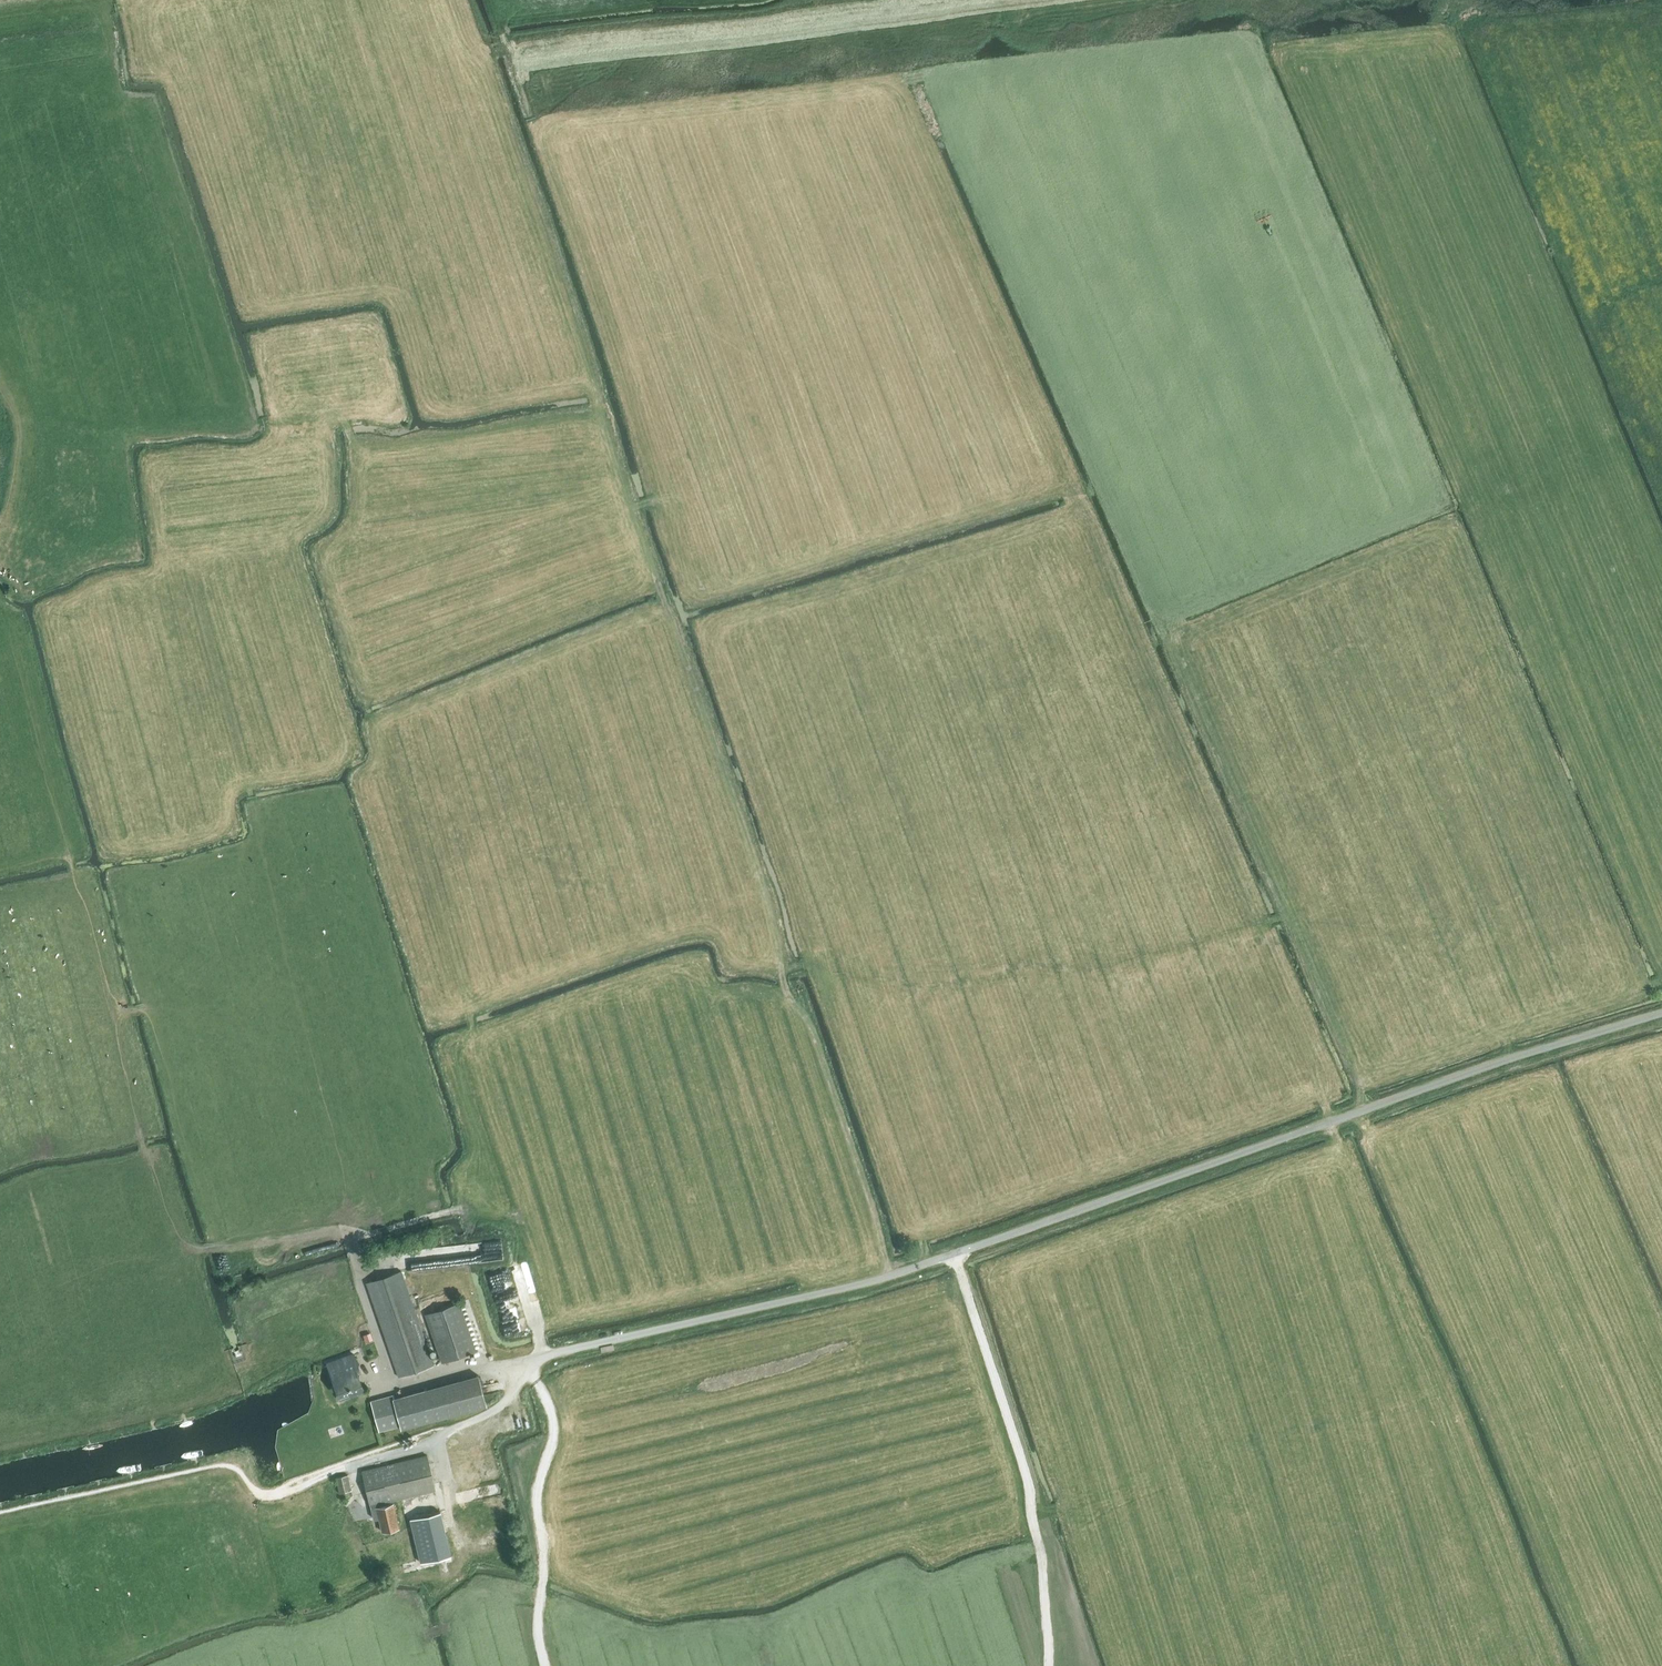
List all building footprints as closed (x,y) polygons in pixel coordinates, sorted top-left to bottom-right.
[(529,1291),(536,1288),(529,1266),(522,1268),(529,1291)] [(399,1377),(434,1365),(401,1270),(366,1282),(399,1377)] [(476,1351),(459,1302),(425,1314),(442,1362),(476,1351)] [(373,1338),(370,1331),(364,1333),(367,1340),(373,1338)] [(355,1355),(355,1354),(328,1364),(333,1376),(336,1375),(339,1386),(337,1387),(338,1390),(346,1387),(347,1389),(348,1388),(351,1395),(364,1390),(356,1368),(358,1367),(354,1355),(355,1355)] [(491,1385),(485,1386),(488,1399),(494,1398),(491,1385)] [(447,1414),(438,1386),(396,1398),(394,1394),(372,1402),(379,1431),(402,1424),(403,1429),(447,1414)] [(362,1470),(371,1508),(373,1516),(376,1518),(379,1517),(382,1530),(399,1526),(393,1502),(387,1504),(386,1501),(435,1489),(427,1454),(362,1470)] [(340,1493),(351,1490),(347,1475),(336,1478),(340,1493)] [(419,1515),(409,1517),(421,1561),(451,1553),(449,1547),(440,1510),(419,1515)]
